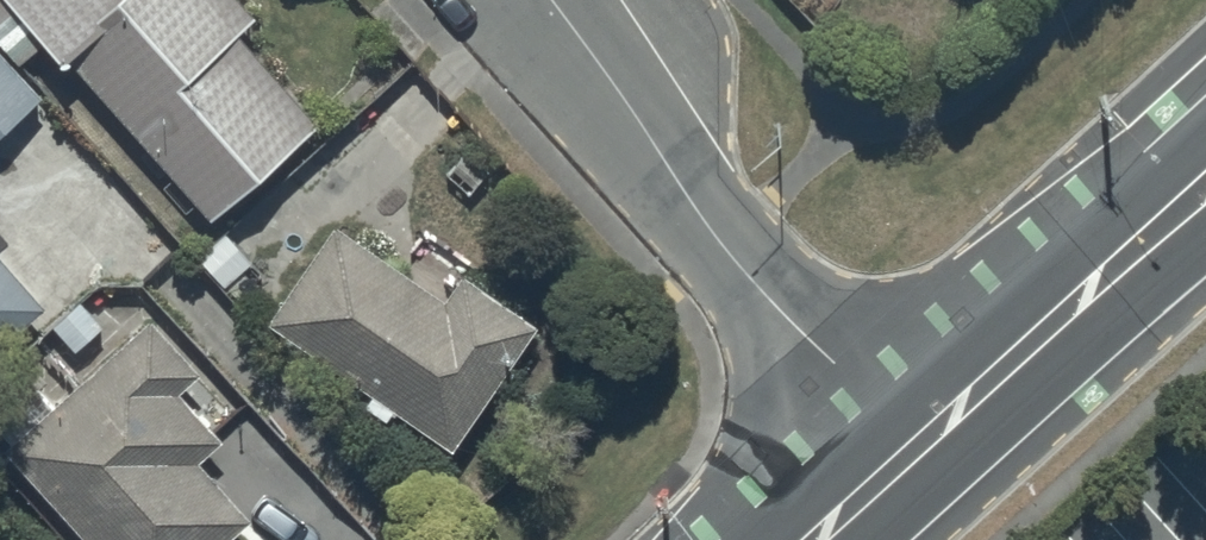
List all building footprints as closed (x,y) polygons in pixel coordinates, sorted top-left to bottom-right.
[(210,228),(318,135),(239,45),(257,29),(231,0),(0,0),(0,52),(17,71),(38,53),(64,81),(72,74),(210,228)] [(41,107),(0,61),(0,143),(41,107)] [(445,310),(334,234),(266,333),(368,403),(362,413),(389,431),(396,422),(452,461),(539,336),(463,284),(445,310)] [(46,316),(0,268),(0,361),(46,316)] [(0,460),(73,539),(238,539),(251,529),(198,471),(224,447),(212,434),(216,430),(200,412),(194,418),(178,401),(200,381),(148,324),(0,460)]
